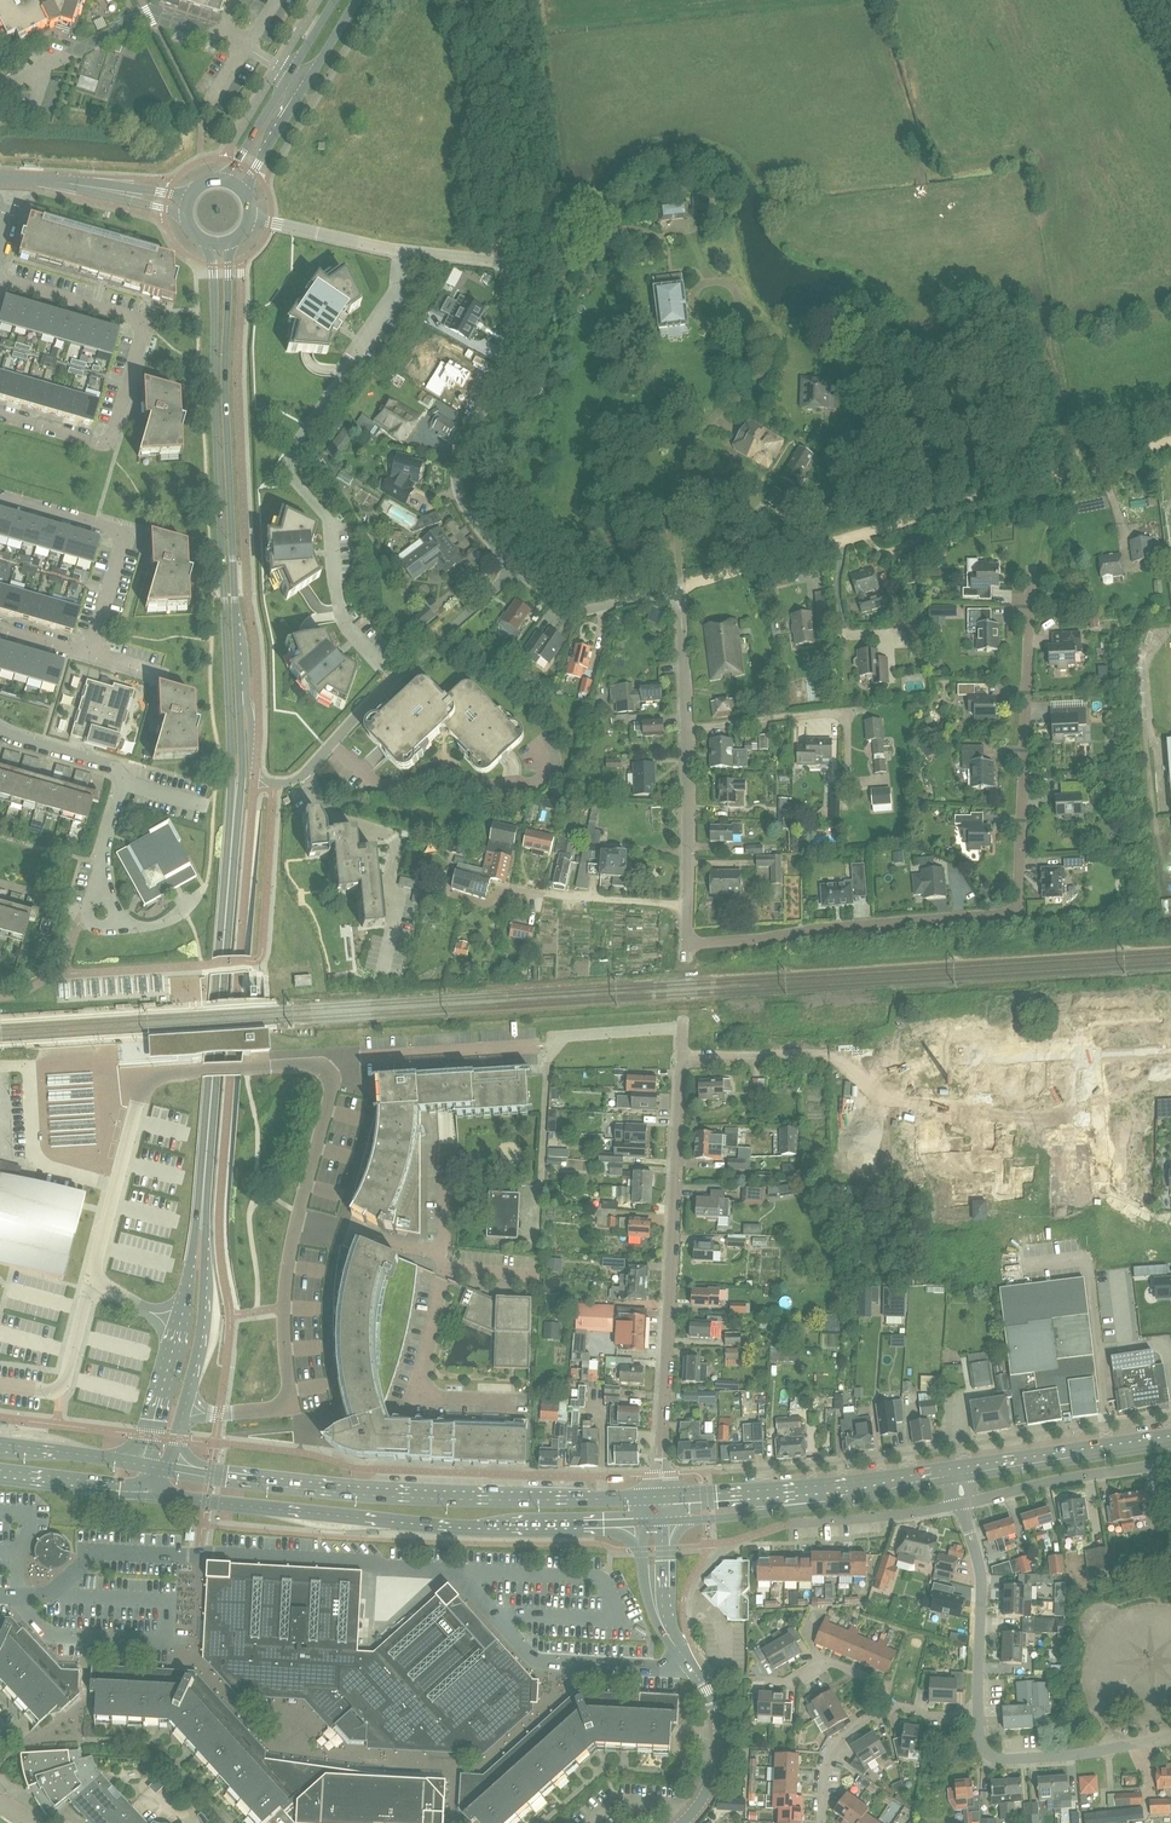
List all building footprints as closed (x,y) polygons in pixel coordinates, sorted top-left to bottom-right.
[(5,38),(14,33),(19,42),(26,38),(24,35),(45,25),(48,27),(60,21),(64,22),(71,25),(75,14),(78,15),(83,0),(0,0),(0,27),(5,38)] [(220,12),(223,0),(182,0),(220,12)] [(702,197),(693,198),(694,211),(704,210),(702,197)] [(662,221),(689,218),(687,201),(660,204),(662,221)] [(22,243),(18,257),(103,282),(109,284),(120,245),(59,227),(43,223),(29,219),(24,237),(22,243)] [(290,338),(286,351),(301,352),(312,353),(313,353),(326,354),(330,341),(319,336),(325,327),(331,331),(340,318),(334,314),(340,305),(349,313),(360,305),(342,269),(332,277),(333,280),(326,285),(324,283),(321,284),(318,281),(317,280),(311,289),(313,291),(308,299),(305,297),(299,306),(301,308),(296,316),(293,314),(287,323),(289,324),(293,326),(292,329),(295,329),(293,339),(290,338)] [(682,274),(653,278),(660,331),(661,330),(661,337),(668,336),(669,339),(682,337),(682,334),(689,333),(688,327),(689,327),(687,316),(682,274)] [(460,297),(443,328),(467,340),(474,328),(476,329),(480,322),(477,321),(483,309),(460,297)] [(13,327),(20,303),(6,299),(0,319),(0,323),(13,327)] [(34,308),(20,303),(13,327),(27,331),(34,308)] [(27,331),(41,335),(48,312),(34,308),(27,331)] [(41,335),(55,339),(62,316),(48,312),(41,335)] [(76,320),(62,316),(55,339),(69,343),(76,320)] [(90,324),(76,320),(69,343),(83,347),(90,324)] [(104,328),(90,324),(83,347),(97,351),(104,328)] [(97,351),(111,355),(118,332),(104,328),(97,351)] [(432,377),(425,389),(440,398),(447,386),(453,389),(456,384),(460,387),(463,388),(472,373),(451,361),(448,366),(441,362),(432,377)] [(0,373),(0,398),(7,400),(14,377),(0,373)] [(28,381),(14,377),(7,400),(21,404),(28,381)] [(802,379),(801,404),(814,404),(814,408),(820,408),(829,409),(836,409),(836,396),(829,396),(824,395),(825,385),(825,379),(802,379)] [(42,385),(28,381),(21,404),(35,409),(42,385)] [(142,382),(143,403),(144,417),(149,418),(138,456),(139,456),(140,455),(180,453),(180,454),(181,454),(180,433),(184,420),(180,419),(178,393),(142,382)] [(35,409),(49,413),(56,389),(42,385),(35,409)] [(70,393),(56,389),(49,413),(63,417),(70,393)] [(84,397),(70,393),(63,417),(77,421),(84,397)] [(428,395),(423,403),(428,406),(433,398),(428,395)] [(98,401),(97,401),(84,397),(77,421),(91,425),(98,401)] [(408,435),(410,432),(419,417),(389,398),(373,422),(390,434),(390,435),(401,442),(406,433),(408,435)] [(448,436),(454,426),(441,417),(435,427),(448,436)] [(753,422),(736,450),(768,469),(785,441),(753,422)] [(332,444),(326,453),(335,460),(342,451),(332,444)] [(800,448),(782,478),(795,485),(813,455),(800,448)] [(412,459),(397,456),(392,478),(391,477),(383,490),(405,503),(413,490),(411,489),(413,485),(414,482),(418,483),(422,465),(411,462),(412,459)] [(765,501),(772,506),(782,492),(775,487),(765,501)] [(1146,499),(1147,507),(1155,506),(1154,499),(1146,499)] [(8,539),(15,516),(1,511),(0,514),(0,537),(8,539)] [(268,536),(266,536),(267,550),(270,550),(271,563),(268,563),(269,577),(271,577),(275,576),(277,578),(280,577),(284,586),(281,587),(286,599),(298,591),(307,585),(308,585),(319,577),(314,565),(302,568),(301,562),(309,562),(307,546),(300,546),(300,541),(312,542),(316,529),(280,512),(276,525),(279,525),(276,535),(273,534),(273,537),(268,536)] [(415,533),(441,522),(438,513),(422,519),(414,531),(415,533)] [(8,539),(22,543),(29,520),(15,516),(8,539)] [(22,543),(36,547),(43,524),(29,520),(22,543)] [(36,547),(50,551),(57,528),(43,524),(36,547)] [(50,551),(64,555),(70,532),(57,528),(50,551)] [(439,529),(436,531),(423,541),(426,545),(402,563),(415,580),(439,562),(446,572),(463,560),(445,536),(439,529)] [(64,555),(78,559),(84,536),(70,532),(64,555)] [(145,607),(146,608),(147,606),(187,604),(187,606),(189,606),(188,584),(191,572),(187,570),(186,544),(150,534),(149,534),(151,569),(156,570),(145,607)] [(78,559),(92,563),(99,540),(84,536),(78,559)] [(1152,538),(1150,538),(1129,541),(1132,563),(1155,560),(1152,538)] [(926,546),(926,567),(937,567),(937,547),(926,546)] [(2,558),(10,561),(13,550),(6,548),(4,554),(4,553),(2,558)] [(1113,582),(1112,576),(1122,575),(1120,554),(1099,557),(1101,577),(1103,577),(1103,583),(1105,585),(1111,584),(1113,582)] [(963,588),(963,597),(979,597),(979,589),(986,589),(989,589),(989,586),(999,586),(999,575),(998,575),(998,569),(999,569),(999,566),(989,566),(989,563),(978,563),(978,573),(972,573),(972,588),(963,588)] [(851,575),(857,594),(859,600),(858,600),(863,618),(886,611),(880,593),(866,598),(864,592),(879,588),(873,569),(851,575)] [(57,578),(50,576),(48,581),(49,581),(48,586),(54,588),(56,583),(57,578)] [(2,613),(9,589),(0,587),(0,612),(2,613)] [(2,613),(16,617),(23,593),(9,589),(2,613)] [(16,617),(30,621),(36,597),(23,593),(16,617)] [(58,629),(64,605),(67,598),(52,594),(50,601),(44,625),(58,629)] [(996,603),(996,594),(985,594),(985,603),(996,603)] [(30,621),(44,625),(50,601),(36,597),(30,621)] [(531,611),(516,601),(500,625),(514,640),(517,642),(522,634),(518,631),(531,611)] [(827,604),(815,606),(818,624),(830,623),(827,604)] [(79,610),(64,605),(58,629),(72,633),(79,610)] [(957,606),(929,607),(929,618),(957,618),(957,606)] [(427,610),(406,629),(414,638),(435,619),(427,610)] [(968,627),(976,627),(978,629),(978,651),(987,651),(987,652),(990,652),(990,651),(999,651),(999,640),(997,640),(997,635),(999,635),(999,624),(990,624),(990,610),(968,610),(968,627)] [(811,612),(792,615),(796,645),(815,642),(811,612)] [(752,626),(751,619),(741,621),(742,628),(752,626)] [(1099,628),(1098,620),(1090,621),(1091,629),(1099,628)] [(743,673),(736,621),(705,626),(712,679),(743,673)] [(925,646),(924,625),(909,626),(909,628),(906,628),(907,636),(909,635),(910,647),(925,646)] [(538,633),(524,655),(537,664),(541,658),(551,664),(566,639),(550,630),(545,638),(538,633)] [(1063,648),(1049,648),(1050,665),(1058,665),(1058,670),(1068,669),(1068,664),(1075,664),(1075,654),(1082,653),(1081,632),(1063,633),(1063,648)] [(299,640),(285,643),(290,655),(293,654),(296,663),(293,664),(294,667),(291,669),(289,670),(298,681),(307,690),(316,701),(317,699),(320,696),(322,698),(324,695),(333,700),(331,702),(343,709),(356,671),(344,664),(336,674),(333,670),(338,665),(327,653),(322,658),(319,654),(329,647),(324,635),(311,637),(310,637),(300,640),(299,640)] [(567,675),(580,678),(581,678),(583,668),(588,669),(589,661),(587,660),(590,649),(577,645),(574,657),(572,656),(567,675)] [(0,670),(14,674),(21,651),(7,647),(0,670)] [(14,674),(28,678),(35,655),(21,651),(14,674)] [(856,659),(854,661),(854,666),(856,668),(859,668),(859,676),(866,676),(866,678),(868,680),(874,679),(874,684),(887,683),(886,663),(879,663),(877,661),(876,651),(858,652),(858,659),(856,659)] [(28,678),(42,682),(49,659),(35,655),(28,678)] [(42,682),(56,687),(63,663),(49,659),(42,682)] [(593,681),(581,678),(580,678),(577,691),(590,695),(593,681)] [(97,744),(96,747),(115,753),(117,746),(118,746),(121,736),(120,735),(123,724),(125,725),(129,711),(127,711),(130,700),(132,700),(135,690),(113,684),(112,688),(87,680),(85,686),(86,687),(83,698),(82,698),(78,711),(79,712),(76,723),(74,722),(70,736),(97,744)] [(367,730),(367,731),(367,732),(368,732),(368,733),(368,734),(368,735),(369,736),(370,737),(382,750),(397,766),(398,767),(399,768),(400,768),(401,769),(402,769),(403,769),(404,769),(405,769),(406,769),(407,769),(408,769),(409,768),(410,768),(412,766),(424,755),(420,751),(440,733),(438,731),(441,728),(449,728),(452,731),(450,733),(468,753),(465,756),(476,768),(477,769),(477,770),(478,770),(479,771),(480,771),(481,771),(482,772),(483,772),(484,772),(485,772),(486,771),(487,771),(488,771),(489,770),(490,770),(490,769),(491,769),(519,742),(520,741),(521,741),(521,740),(521,739),(522,739),(522,738),(522,737),(523,736),(523,735),(523,734),(523,733),(522,732),(522,731),(522,730),(521,729),(520,728),(520,727),(509,715),(505,719),(476,688),(475,687),(474,686),(473,685),(472,684),(471,684),(470,684),(469,684),(468,683),(467,683),(466,684),(465,684),(464,684),(463,684),(462,685),(461,685),(461,686),(447,698),(446,697),(445,698),(432,685),(431,684),(430,684),(430,683),(429,683),(428,682),(427,682),(426,682),(425,682),(424,682),(423,682),(422,683),(421,683),(420,683),(420,684),(419,684),(418,685),(417,686),(386,715),(383,711),(371,722),(370,723),(369,724),(369,725),(368,725),(368,726),(368,727),(368,728),(367,729),(367,730)] [(660,684),(642,685),(642,690),(634,691),(633,684),(615,685),(615,687),(610,687),(611,703),(616,703),(617,713),(635,712),(634,702),(642,702),(662,701),(660,684)] [(163,721),(152,759),(154,759),(154,758),(195,756),(195,757),(196,757),(195,736),(199,723),(194,722),(193,696),(157,685),(158,706),(158,720),(163,721)] [(961,696),(969,696),(969,711),(975,711),(975,721),(986,721),(986,718),(996,718),(996,716),(995,716),(995,710),(996,710),(996,699),(986,699),(986,696),(983,696),(977,696),(977,685),(961,685),(961,696)] [(715,701),(711,702),(713,718),(736,715),(734,699),(729,699),(729,697),(715,699),(715,701)] [(604,715),(603,705),(588,705),(588,716),(604,715)] [(1067,720),(1052,721),(1053,743),(1063,742),(1063,737),(1078,736),(1078,725),(1086,725),(1086,709),(1066,710),(1067,720)] [(630,725),(629,715),(616,716),(611,716),(611,726),(630,725)] [(637,737),(644,737),(656,737),(656,736),(664,735),(663,720),(655,721),(655,720),(644,720),(644,723),(635,723),(635,732),(637,732),(637,737)] [(881,720),(865,721),(867,740),(873,740),(874,754),(874,755),(884,754),(884,753),(881,720)] [(768,750),(768,735),(759,736),(760,750),(768,750)] [(732,768),(742,767),(742,759),(744,759),(744,750),(731,750),(731,740),(711,740),(711,768),(732,768)] [(798,747),(798,766),(819,765),(821,764),(821,757),(831,757),(831,740),(807,740),(807,747),(798,747)] [(923,747),(927,757),(937,753),(933,743),(923,747)] [(962,761),(972,761),(972,788),(981,788),(981,790),(984,790),(984,788),(993,788),(993,777),(991,777),(991,773),(993,773),(993,762),(984,762),(984,760),(982,760),(982,746),(962,746),(962,761)] [(4,750),(3,757),(11,759),(13,752),(4,750)] [(21,755),(13,752),(11,759),(19,761),(21,755)] [(32,758),(24,756),(22,762),(30,765),(32,758)] [(1,763),(9,765),(11,759),(3,757),(1,763)] [(38,767),(40,760),(32,758),(30,765),(38,767)] [(874,759),(875,774),(886,773),(885,758),(884,758),(874,759)] [(17,768),(19,761),(11,759),(9,765),(17,768)] [(606,761),(606,769),(622,769),(621,760),(606,761)] [(21,769),(29,771),(30,765),(22,762),(21,769)] [(653,795),(652,783),(652,780),(656,779),(655,764),(633,764),(634,795),(653,795)] [(37,773),(38,767),(30,765),(29,771),(37,773)] [(64,767),(56,765),(54,771),(62,774),(64,767)] [(72,769),(64,767),(62,774),(71,776),(72,769)] [(86,822),(92,803),(98,805),(101,794),(94,792),(93,796),(0,769),(0,798),(86,822)] [(84,773),(76,770),(74,777),(82,779),(84,773)] [(52,778),(60,780),(62,774),(54,771),(52,778)] [(92,775),(84,773),(82,779),(90,782),(92,775)] [(69,782),(71,776),(62,774),(60,780),(69,782)] [(72,783),(80,786),(82,779),(74,777),(72,783)] [(88,788),(90,782),(82,779),(80,786),(88,788)] [(736,804),(735,792),(743,792),(743,782),(721,782),(721,803),(736,804)] [(1060,783),(1061,798),(1056,799),(1057,816),(1065,815),(1065,820),(1075,820),(1075,815),(1082,815),(1081,804),(1088,804),(1087,782),(1060,783)] [(891,788),(886,788),(871,789),(872,806),(892,805),(891,788)] [(839,813),(839,801),(839,792),(832,791),(832,801),(828,801),(828,813),(839,813)] [(778,799),(778,810),(778,821),(789,821),(789,812),(792,812),(792,799),(778,799)] [(518,800),(515,812),(526,814),(528,802),(518,800)] [(340,802),(338,809),(360,814),(362,807),(340,802)] [(318,811),(304,813),(309,857),(328,855),(327,850),(332,849),(336,892),(355,890),(355,887),(358,887),(362,927),(381,925),(381,919),(374,849),(356,851),(354,829),(331,831),(331,833),(326,833),(325,825),(318,811)] [(955,816),(955,825),(963,825),(963,840),(969,840),(969,850),(980,850),(980,847),(990,846),(990,844),(989,844),(989,838),(990,838),(990,827),(980,827),(980,824),(976,824),(971,824),(971,816),(955,816)] [(115,853),(137,892),(144,905),(196,876),(178,843),(180,842),(169,821),(148,833),(149,835),(115,853)] [(789,830),(789,821),(778,821),(778,830),(789,830)] [(494,824),(490,840),(487,853),(511,858),(514,845),(518,829),(494,824)] [(733,842),(732,835),(742,835),(742,824),(732,824),(732,827),(711,827),(711,842),(733,842)] [(598,869),(602,869),(601,869),(626,871),(627,854),(603,853),(604,833),(587,830),(580,869),(591,869),(592,868),(590,868),(592,853),(599,854),(598,869)] [(527,831),(523,848),(551,854),(555,837),(527,831)] [(466,851),(469,837),(456,833),(452,847),(466,851)] [(570,862),(572,857),(573,857),(576,842),(567,840),(568,834),(562,833),(561,839),(559,838),(556,854),(561,855),(554,883),(565,886),(570,862)] [(746,855),(763,854),(763,845),(746,846),(746,855)] [(893,852),(894,863),(904,862),(903,852),(893,852)] [(491,879),(506,882),(511,858),(487,853),(484,870),(464,865),(463,865),(474,868),(472,873),(477,875),(474,884),(477,885),(474,895),(485,899),(491,879)] [(782,884),(782,855),(757,856),(757,867),(771,867),(771,884),(782,884)] [(453,889),(474,895),(477,885),(474,884),(477,875),(472,873),(474,868),(463,865),(464,865),(463,865),(464,860),(456,858),(455,862),(459,864),(453,889)] [(1067,860),(1067,869),(1082,868),(1082,859),(1067,860)] [(864,864),(852,865),(853,886),(865,885),(864,864)] [(1042,898),(1062,898),(1062,895),(1063,895),(1065,894),(1064,885),(1063,884),(1061,884),(1061,880),(1064,880),(1064,868),(1041,869),(1042,898)] [(588,889),(590,877),(591,869),(580,869),(576,887),(588,889)] [(626,878),(626,871),(601,869),(601,877),(613,877),(613,886),(624,887),(625,878),(626,878)] [(922,878),(913,879),(914,895),(924,894),(924,898),(946,897),(944,869),(922,871),(922,878)] [(711,871),(711,882),(711,894),(741,894),(741,872),(711,871)] [(400,880),(398,886),(409,888),(415,890),(412,903),(416,904),(420,904),(423,889),(424,883),(400,877),(400,880)] [(822,886),(823,905),(852,904),(850,884),(822,886)] [(9,901),(16,903),(18,895),(11,893),(9,901)] [(22,905),(24,896),(18,895),(16,903),(22,905)] [(25,905),(32,907),(34,899),(28,897),(25,905)] [(39,909),(41,900),(34,899),(32,907),(39,909)] [(23,940),(28,921),(34,922),(37,912),(31,910),(30,913),(0,904),(0,933),(23,940)] [(49,935),(53,922),(43,920),(39,933),(49,935)] [(513,924),(510,938),(532,942),(535,928),(513,924)] [(43,958),(48,942),(39,940),(34,955),(43,958)] [(457,946),(455,953),(467,956),(469,949),(466,948),(468,943),(459,942),(459,946),(457,946)] [(311,979),(295,979),(295,990),(312,989),(311,979)] [(966,1043),(981,1042),(981,1034),(966,1034),(966,1043)] [(1158,1054),(1160,1075),(1170,1075),(1170,1053),(1158,1054)] [(1145,1054),(1132,1055),(1134,1077),(1147,1076),(1145,1054)] [(1158,1054),(1145,1054),(1147,1076),(1160,1075),(1158,1054)] [(1132,1055),(1119,1056),(1121,1078),(1134,1077),(1132,1055)] [(1119,1056),(1106,1057),(1107,1079),(1121,1078),(1119,1056)] [(1080,1058),(1067,1059),(1069,1081),(1082,1080),(1080,1058)] [(1067,1059),(1055,1060),(1056,1082),(1069,1081),(1067,1059)] [(1055,1060),(1043,1061),(1044,1082),(1056,1082),(1055,1060)] [(1043,1061),(1030,1061),(1031,1083),(1044,1082),(1043,1061)] [(1002,1062),(978,1063),(979,1077),(1003,1075),(1003,1076),(1002,1062)] [(356,1209),(352,1215),(353,1216),(355,1212),(367,1219),(365,1223),(367,1224),(369,1219),(376,1223),(377,1221),(381,1224),(379,1227),(385,1231),(386,1229),(395,1231),(395,1232),(396,1232),(397,1231),(421,1236),(421,1190),(421,1112),(437,1111),(438,1111),(455,1110),(455,1115),(455,1116),(456,1116),(457,1116),(534,1111),(534,1110),(529,1110),(527,1076),(531,1076),(531,1075),(530,1075),(530,1072),(531,1072),(531,1070),(514,1071),(514,1072),(475,1075),(475,1074),(459,1075),(459,1076),(418,1078),(397,1079),(387,1080),(379,1111),(376,1112),(376,1113),(378,1113),(365,1163),(353,1207),(356,1209)] [(1003,1075),(979,1077),(979,1090),(1003,1088),(1003,1076),(1003,1075)] [(628,1076),(628,1077),(627,1092),(632,1092),(657,1093),(658,1078),(628,1076)] [(731,1092),(730,1079),(698,1081),(699,1100),(723,1099),(723,1092),(731,1092)] [(752,1092),(761,1091),(761,1086),(759,1086),(759,1079),(752,1079),(752,1092)] [(1003,1088),(979,1090),(980,1103),(1004,1102),(1003,1088)] [(559,1100),(560,1090),(552,1090),(552,1100),(559,1100)] [(656,1111),(657,1093),(632,1092),(632,1097),(618,1096),(617,1109),(656,1111)] [(1157,1121),(1170,1120),(1170,1100),(1159,1100),(1157,1100),(1157,1121)] [(887,1101),(865,1103),(866,1116),(887,1115),(887,1101)] [(1127,1110),(1109,1111),(1110,1126),(1135,1124),(1134,1109),(1141,1109),(1141,1101),(1126,1102),(1127,1110)] [(930,1121),(926,1121),(927,1133),(951,1131),(950,1109),(943,1109),(943,1110),(930,1111),(930,1121)] [(1043,1113),(1022,1114),(1022,1128),(1044,1127),(1043,1114),(1043,1113)] [(887,1115),(866,1116),(867,1130),(888,1128),(887,1115)] [(558,1127),(558,1120),(552,1119),(552,1120),(548,1120),(547,1125),(552,1126),(552,1127),(558,1127)] [(1135,1124),(1110,1126),(1111,1141),(1129,1140),(1129,1147),(1144,1146),(1143,1139),(1136,1139),(1135,1124)] [(616,1125),(616,1136),(616,1140),(626,1140),(625,1144),(645,1145),(646,1126),(616,1125)] [(888,1128),(867,1130),(867,1143),(889,1141),(888,1128)] [(780,1129),(781,1156),(798,1155),(798,1129),(780,1129)] [(696,1133),(695,1146),(723,1148),(713,1147),(713,1142),(723,1143),(723,1135),(696,1133)] [(724,1134),(724,1148),(739,1148),(739,1147),(732,1147),(732,1134),(724,1134)] [(626,1140),(616,1140),(615,1153),(599,1152),(599,1162),(610,1163),(610,1162),(623,1163),(623,1158),(645,1159),(645,1145),(625,1144),(626,1140)] [(889,1141),(867,1143),(868,1156),(880,1156),(880,1155),(890,1154),(890,1153),(889,1141)] [(695,1159),(722,1161),(723,1148),(695,1146),(695,1159)] [(1066,1148),(1051,1149),(1052,1156),(1059,1156),(1060,1171),(1085,1169),(1084,1154),(1066,1155),(1066,1148)] [(549,1149),(548,1157),(558,1158),(557,1149),(549,1149)] [(1039,1150),(1025,1151),(1026,1175),(1040,1174),(1039,1150)] [(1012,1152),(1011,1152),(1011,1154),(1012,1154),(1013,1176),(1026,1175),(1025,1151),(1012,1152)] [(890,1154),(880,1155),(880,1156),(880,1168),(902,1167),(901,1153),(890,1153),(890,1154)] [(1011,1154),(999,1155),(1000,1177),(1012,1176),(1013,1176),(1012,1154),(1011,1154)] [(953,1155),(941,1156),(942,1180),(954,1179),(953,1155)] [(966,1155),(953,1155),(954,1179),(967,1179),(966,1155)] [(999,1155),(986,1156),(987,1177),(988,1177),(1000,1177),(999,1155)] [(941,1156),(928,1157),(930,1181),(942,1180),(941,1156)] [(986,1156),(972,1157),(973,1181),(988,1180),(988,1177),(987,1177),(986,1156)] [(1131,1164),(1112,1165),(1113,1182),(1140,1180),(1139,1164),(1145,1164),(1145,1156),(1130,1157),(1131,1164)] [(928,1157),(915,1158),(917,1182),(930,1181),(928,1157)] [(561,1166),(562,1159),(547,1158),(546,1165),(561,1166)] [(728,1159),(728,1170),(746,1171),(746,1160),(728,1159)] [(622,1179),(634,1180),(633,1188),(652,1189),(653,1173),(634,1172),(634,1173),(623,1172),(623,1163),(610,1162),(610,1163),(609,1176),(622,1177),(622,1179)] [(11,1268),(37,1275),(63,1281),(73,1241),(74,1237),(84,1197),(63,1191),(45,1186),(31,1182),(18,1179),(21,1166),(9,1163),(9,1165),(0,1163),(0,1265),(11,1268)] [(902,1167),(880,1168),(881,1182),(903,1180),(902,1167)] [(1061,1186),(1054,1186),(1054,1194),(1069,1193),(1068,1186),(1086,1185),(1085,1169),(1060,1171),(1061,1186)] [(772,1173),(756,1172),(755,1180),(772,1181),(772,1173)] [(768,1185),(768,1196),(778,1195),(796,1191),(794,1183),(779,1187),(778,1185),(768,1185)] [(651,1205),(652,1189),(633,1188),(612,1186),(611,1198),(618,1198),(618,1203),(651,1205)] [(728,1200),(724,1199),(725,1192),(711,1191),(711,1199),(697,1198),(696,1217),(708,1218),(708,1220),(717,1221),(717,1218),(718,1218),(718,1216),(727,1217),(728,1200)] [(487,1237),(518,1239),(520,1194),(489,1193),(487,1237)] [(167,1195),(167,1203),(180,1202),(179,1194),(167,1195)] [(987,1201),(972,1201),(972,1221),(987,1221),(987,1201)] [(600,1202),(600,1210),(616,1211),(616,1210),(618,1211),(619,1203),(600,1202)] [(600,1210),(597,1210),(597,1217),(599,1217),(598,1227),(615,1228),(616,1218),(615,1218),(616,1211),(600,1210)] [(628,1237),(629,1237),(628,1244),(640,1245),(641,1238),(651,1238),(652,1220),(620,1218),(619,1229),(629,1230),(628,1237)] [(745,1248),(745,1247),(749,1247),(749,1239),(746,1239),(746,1237),(727,1236),(727,1247),(745,1248)] [(326,1438),(326,1441),(336,1449),(338,1450),(343,1453),(346,1454),(349,1456),(352,1457),(359,1458),(362,1459),(365,1459),(414,1461),(527,1465),(528,1421),(514,1420),(514,1423),(390,1419),(385,1403),(393,1381),(400,1359),(406,1336),(411,1313),(415,1290),(417,1274),(418,1267),(358,1242),(345,1237),(345,1238),(341,1246),(342,1247),(339,1269),(336,1292),(335,1315),(336,1338),(337,1361),(341,1383),(346,1411),(350,1425),(346,1426),(343,1428),(339,1429),(335,1432),(331,1434),(329,1435),(326,1438)] [(756,1250),(771,1251),(772,1242),(756,1242),(756,1250)] [(720,1262),(721,1246),(695,1244),(694,1261),(720,1262)] [(625,1260),(603,1258),(603,1267),(625,1268),(625,1260)] [(562,1273),(563,1261),(563,1260),(547,1259),(546,1271),(562,1273)] [(621,1276),(620,1282),(627,1283),(647,1284),(648,1268),(627,1267),(627,1276),(621,1276)] [(1159,1296),(1170,1295),(1170,1276),(1157,1277),(1159,1296)] [(560,1295),(561,1279),(544,1278),(543,1294),(560,1295)] [(1000,1289),(1004,1328),(1010,1377),(1012,1397),(1016,1426),(1062,1418),(1097,1413),(1096,1402),(1099,1402),(1088,1315),(1084,1278),(1000,1289)] [(646,1300),(647,1284),(627,1283),(620,1282),(620,1288),(612,1288),(612,1299),(631,1300),(631,1299),(646,1300)] [(463,1320),(495,1333),(494,1368),(530,1369),(531,1314),(532,1299),(497,1298),(497,1300),(482,1294),(482,1291),(476,1291),(475,1291),(467,1288),(460,1304),(468,1308),(463,1320)] [(871,1288),(859,1288),(859,1316),(871,1316),(871,1303),(871,1288)] [(905,1317),(905,1288),(884,1288),(883,1317),(886,1317),(902,1317),(905,1317)] [(692,1290),(692,1306),(719,1307),(720,1290),(709,1289),(709,1291),(692,1290)] [(613,1332),(614,1305),(596,1304),(577,1303),(575,1330),(613,1332)] [(730,1303),(730,1314),(757,1314),(757,1306),(746,1305),(746,1303),(730,1303)] [(622,1329),(620,1351),(643,1352),(643,1349),(645,1349),(646,1331),(644,1331),(644,1325),(646,1325),(647,1318),(645,1318),(645,1316),(644,1316),(644,1309),(618,1308),(617,1319),(614,1319),(614,1328),(622,1329)] [(710,1338),(720,1338),(722,1318),(708,1317),(707,1322),(691,1321),(690,1337),(710,1338)] [(545,1322),(544,1336),(560,1337),(561,1323),(545,1322)] [(725,1346),(741,1345),(741,1333),(725,1333),(725,1346)] [(800,1362),(800,1348),(770,1347),(770,1362),(800,1362)] [(725,1349),(725,1350),(726,1367),(739,1366),(739,1349),(725,1349)] [(1152,1351),(1111,1357),(1114,1376),(1119,1412),(1133,1409),(1133,1408),(1134,1408),(1134,1409),(1159,1406),(1159,1403),(1157,1404),(1155,1388),(1156,1387),(1156,1385),(1155,1385),(1152,1366),(1155,1366),(1152,1351)] [(973,1389),(993,1386),(987,1352),(967,1355),(973,1389)] [(572,1354),(571,1369),(579,1370),(581,1355),(572,1354)] [(606,1357),(605,1368),(616,1368),(616,1372),(621,1373),(621,1382),(642,1384),(643,1368),(634,1367),(635,1359),(606,1357)] [(687,1382),(706,1383),(707,1364),(700,1364),(700,1359),(688,1358),(687,1382)] [(1005,1398),(1012,1397),(1010,1377),(1006,1378),(1006,1375),(1002,1375),(1001,1366),(994,1367),(995,1376),(997,1393),(995,1394),(995,1400),(988,1401),(993,1432),(1010,1429),(1005,1398)] [(605,1377),(604,1385),(612,1385),(612,1377),(605,1377)] [(920,1377),(920,1391),(935,1392),(936,1377),(920,1377)] [(740,1382),(731,1381),(716,1380),(716,1388),(739,1390),(740,1382)] [(903,1382),(903,1393),(912,1392),(911,1382),(903,1382)] [(570,1455),(570,1466),(578,1466),(578,1467),(598,1467),(598,1446),(598,1430),(597,1430),(597,1426),(592,1426),(592,1421),(583,1421),(583,1430),(583,1442),(579,1443),(579,1446),(578,1446),(581,1400),(582,1400),(583,1386),(568,1386),(567,1400),(569,1400),(567,1426),(565,1449),(566,1449),(566,1443),(568,1443),(568,1446),(568,1455),(570,1455)] [(612,1402),(612,1407),(611,1425),(619,1426),(619,1423),(639,1424),(640,1408),(619,1407),(620,1387),(605,1386),(604,1402),(612,1402)] [(807,1391),(807,1400),(819,1400),(819,1399),(829,1400),(830,1392),(819,1392),(807,1391)] [(716,1404),(716,1399),(716,1392),(699,1392),(699,1404),(706,1404),(716,1404)] [(921,1417),(938,1415),(936,1399),(934,1399),(934,1392),(918,1394),(921,1417)] [(803,1428),(801,1428),(801,1417),(799,1394),(790,1394),(789,1414),(789,1417),(788,1417),(789,1430),(790,1439),(791,1459),(806,1458),(805,1437),(804,1437),(803,1428)] [(834,1410),(843,1410),(843,1396),(835,1395),(834,1410)] [(541,1420),(557,1421),(556,1426),(567,1426),(569,1400),(567,1400),(542,1398),(541,1420)] [(877,1406),(881,1436),(897,1434),(895,1423),(904,1422),(902,1400),(891,1401),(892,1404),(877,1406)] [(971,1403),(976,1434),(993,1432),(988,1401),(971,1403)] [(706,1404),(706,1408),(706,1409),(707,1410),(708,1410),(709,1411),(710,1412),(711,1412),(712,1413),(713,1413),(715,1413),(716,1413),(716,1404),(706,1404)] [(843,1415),(844,1420),(840,1421),(841,1428),(842,1436),(844,1453),(859,1451),(856,1426),(855,1420),(856,1419),(855,1413),(843,1415)] [(777,1460),(791,1459),(790,1439),(789,1430),(788,1417),(788,1415),(779,1415),(778,1415),(778,1418),(776,1418),(777,1428),(777,1435),(775,1435),(777,1460)] [(731,1418),(728,1418),(719,1418),(719,1441),(729,1441),(729,1434),(732,1433),(732,1419),(731,1418)] [(913,1444),(932,1441),(930,1420),(910,1423),(913,1444)] [(700,1436),(700,1435),(700,1423),(680,1423),(681,1444),(679,1444),(679,1459),(682,1462),(691,1462),(691,1464),(700,1463),(700,1461),(701,1461),(700,1436)] [(762,1424),(743,1425),(744,1443),(763,1442),(762,1424)] [(871,1424),(856,1426),(859,1451),(875,1449),(871,1424)] [(557,1467),(558,1449),(565,1449),(567,1426),(556,1426),(555,1426),(554,1438),(559,1438),(559,1440),(552,1439),(551,1449),(541,1448),(540,1466),(557,1467)] [(638,1465),(638,1457),(638,1445),(636,1445),(636,1441),(637,1441),(638,1428),(608,1428),(608,1465),(613,1465),(613,1464),(616,1464),(616,1465),(638,1465)] [(715,1435),(700,1435),(700,1436),(701,1461),(700,1461),(700,1463),(716,1463),(715,1435)] [(755,1461),(754,1456),(754,1445),(731,1446),(731,1453),(727,1453),(725,1455),(726,1459),(727,1461),(731,1461),(731,1462),(755,1461)] [(1123,1496),(1125,1509),(1146,1505),(1144,1492),(1123,1495),(1123,1496)] [(1122,1531),(1128,1530),(1127,1520),(1125,1509),(1123,1496),(1109,1498),(1111,1508),(1107,1508),(1109,1522),(1114,1522),(1120,1521),(1122,1531)] [(1084,1500),(1071,1502),(1059,1504),(1062,1524),(1066,1523),(1068,1538),(1077,1537),(1084,1536),(1082,1521),(1087,1520),(1084,1500)] [(1048,1508),(1034,1512),(1039,1527),(1053,1523),(1048,1508)] [(1021,1516),(1025,1531),(1039,1527),(1034,1512),(1021,1516)] [(1011,1519),(998,1524),(1002,1538),(1016,1534),(1011,1519)] [(989,1542),(996,1540),(1000,1554),(1006,1552),(1006,1551),(1004,1543),(1002,1538),(998,1524),(984,1528),(989,1542)] [(545,1540),(571,1539),(571,1529),(545,1530),(545,1540)] [(929,1563),(932,1554),(936,1538),(905,1529),(897,1554),(929,1563)] [(1046,1531),(1041,1532),(1046,1548),(1049,1547),(1051,1547),(1046,1531)] [(1040,1550),(1046,1548),(1041,1532),(1035,1534),(1040,1550)] [(53,1534),(53,1538),(52,1538),(49,1538),(47,1538),(46,1539),(45,1539),(43,1541),(42,1542),(40,1543),(40,1544),(39,1545),(39,1546),(38,1549),(38,1550),(37,1551),(37,1552),(38,1553),(38,1555),(38,1556),(38,1557),(39,1558),(39,1559),(40,1560),(41,1562),(42,1563),(43,1563),(45,1565),(47,1566),(48,1566),(51,1566),(53,1566),(54,1566),(55,1566),(57,1566),(58,1565),(60,1564),(62,1563),(62,1562),(63,1561),(64,1560),(65,1559),(66,1557),(66,1556),(66,1555),(66,1554),(66,1553),(70,1553),(70,1550),(68,1545),(67,1542),(65,1540),(63,1537),(60,1536),(57,1535),(55,1534),(53,1534)] [(1004,1543),(1006,1551),(1012,1549),(1010,1542),(1004,1543)] [(951,1547),(948,1555),(963,1559),(964,1551),(962,1550),(963,1547),(954,1544),(953,1548),(951,1547)] [(1084,1550),(1086,1559),(1087,1570),(1088,1573),(1110,1570),(1106,1547),(1084,1550)] [(1122,1570),(1119,1552),(1109,1553),(1111,1571),(1122,1570)] [(1134,1568),(1147,1566),(1145,1553),(1133,1555),(1134,1568)] [(798,1582),(812,1583),(812,1554),(812,1560),(799,1559),(798,1582)] [(812,1577),(825,1577),(826,1554),(812,1554),(812,1583),(812,1577)] [(825,1577),(839,1577),(839,1554),(826,1554),(825,1577)] [(839,1577),(852,1577),(853,1554),(839,1554),(839,1577)] [(866,1554),(853,1554),(852,1577),(866,1577),(866,1554)] [(954,1574),(957,1559),(939,1554),(935,1569),(954,1574)] [(1064,1574),(1062,1560),(1062,1555),(1050,1557),(1048,1557),(1050,1575),(1052,1575),(1056,1575),(1064,1574)] [(898,1568),(893,1566),(895,1559),(884,1556),(878,1577),(877,1581),(874,1588),(885,1591),(887,1584),(888,1584),(890,1579),(894,1581),(898,1568)] [(1021,1571),(1021,1573),(1031,1570),(1027,1556),(1011,1561),(1014,1573),(1021,1571)] [(758,1559),(757,1582),(772,1582),(772,1559),(758,1559)] [(772,1582),(785,1582),(785,1559),(772,1559),(772,1582)] [(785,1582),(798,1582),(799,1559),(785,1559),(785,1582)] [(995,1561),(996,1563),(997,1571),(997,1573),(1012,1571),(1010,1559),(995,1561)] [(1029,1561),(1033,1575),(1041,1572),(1037,1559),(1029,1561)] [(749,1562),(736,1562),(723,1561),(723,1564),(719,1567),(716,1567),(716,1570),(707,1578),(704,1578),(704,1584),(707,1584),(712,1588),(711,1601),(728,1618),(728,1620),(746,1620),(749,1601),(742,1594),(749,1588),(749,1562)] [(207,1579),(204,1644),(211,1644),(210,1656),(241,1691),(308,1694),(335,1725),(351,1742),(365,1743),(367,1743),(481,1749),(491,1740),(491,1741),(533,1704),(534,1704),(536,1680),(534,1680),(460,1598),(449,1585),(440,1592),(441,1593),(438,1595),(436,1596),(436,1597),(435,1598),(434,1599),(427,1606),(426,1607),(423,1609),(420,1612),(415,1616),(414,1616),(413,1617),(414,1618),(410,1621),(405,1625),(394,1635),(393,1636),(393,1635),(392,1637),(391,1638),(387,1641),(376,1651),(373,1654),(373,1652),(372,1652),(372,1653),(370,1653),(357,1653),(358,1646),(358,1645),(359,1644),(358,1644),(358,1637),(359,1632),(359,1617),(359,1616),(360,1616),(360,1615),(360,1613),(360,1598),(361,1589),(361,1587),(362,1586),(361,1586),(362,1576),(362,1574),(362,1573),(362,1571),(351,1571),(326,1569),(270,1566),(232,1564),(230,1564),(228,1564),(218,1567),(208,1569),(207,1577),(207,1579)] [(1052,1575),(1037,1575),(1036,1583),(1052,1584),(1053,1584),(1052,1576),(1052,1575)] [(934,1583),(931,1596),(935,1597),(931,1610),(960,1617),(964,1599),(948,1595),(950,1587),(934,1583)] [(1005,1586),(1004,1600),(1023,1601),(1024,1594),(1027,1594),(1028,1583),(1024,1583),(1024,1584),(1024,1586),(1005,1586)] [(790,1598),(791,1606),(798,1606),(798,1598),(790,1598)] [(1027,1601),(1023,1601),(1004,1600),(1004,1616),(1023,1617),(1023,1610),(1027,1611),(1027,1601)] [(826,1616),(815,1643),(829,1649),(839,1628),(829,1623),(831,1618),(826,1616)] [(1022,1618),(1022,1625),(1057,1626),(1057,1619),(1035,1618),(1035,1617),(1022,1617),(1022,1618)] [(36,1727),(38,1724),(49,1714),(56,1708),(60,1712),(79,1694),(80,1671),(61,1670),(22,1628),(21,1629),(17,1633),(15,1634),(9,1640),(6,1637),(10,1628),(11,1628),(8,1625),(7,1625),(0,1624),(0,1688),(36,1727)] [(1035,1633),(1058,1633),(1057,1626),(1022,1625),(1022,1626),(1022,1632),(1022,1634),(1035,1634),(1035,1633)] [(786,1631),(789,1635),(776,1643),(787,1662),(801,1654),(795,1643),(801,1640),(793,1627),(786,1631)] [(829,1649),(844,1655),(855,1628),(850,1627),(848,1632),(839,1628),(829,1649)] [(844,1655),(858,1661),(867,1640),(857,1636),(860,1630),(855,1628),(844,1655)] [(1003,1633),(1003,1648),(1022,1648),(1026,1648),(1026,1634),(1003,1633)] [(858,1661),(872,1667),(884,1640),(880,1639),(877,1644),(867,1640),(858,1661)] [(888,1643),(884,1640),(872,1667),(887,1674),(896,1652),(886,1648),(888,1643)] [(762,1663),(768,1659),(774,1670),(787,1662),(776,1643),(763,1651),(762,1651),(760,1646),(754,1650),(762,1663)] [(1003,1650),(1003,1653),(1002,1663),(1024,1664),(1024,1657),(1022,1657),(1022,1649),(1026,1649),(1026,1648),(1022,1648),(1003,1648),(1003,1650)] [(923,1691),(930,1692),(929,1703),(942,1703),(944,1680),(937,1680),(937,1671),(924,1671),(923,1691)] [(951,1672),(951,1680),(944,1680),(942,1703),(956,1704),(956,1693),(963,1693),(964,1673),(951,1672)] [(91,1694),(97,1694),(96,1707),(96,1721),(136,1723),(170,1725),(197,1755),(257,1822),(266,1822),(281,1809),(286,1814),(302,1800),(265,1760),(192,1678),(102,1673),(92,1682),(91,1694)] [(1018,1707),(1004,1708),(1003,1708),(1005,1730),(1032,1728),(1032,1726),(1046,1725),(1044,1707),(1048,1707),(1047,1684),(1033,1684),(1032,1683),(1017,1684),(1018,1707)] [(804,1699),(808,1705),(805,1706),(813,1720),(839,1705),(831,1691),(821,1697),(817,1692),(804,1699)] [(479,1822),(513,1822),(596,1748),(670,1752),(672,1724),(678,1725),(678,1714),(679,1696),(640,1693),(640,1702),(580,1698),(508,1762),(486,1782),(460,1780),(459,1809),(471,1822),(473,1822),(476,1820),(479,1822)] [(758,1720),(758,1716),(771,1717),(773,1694),(760,1693),(760,1694),(752,1694),(751,1719),(758,1720)] [(792,1703),(785,1703),(786,1694),(773,1694),(771,1717),(784,1718),(784,1721),(791,1722),(792,1703)] [(837,1724),(847,1718),(839,1705),(813,1720),(814,1720),(821,1716),(828,1729),(824,1732),(827,1738),(841,1731),(837,1724)] [(64,1713),(67,1718),(76,1712),(73,1707),(64,1713)] [(908,1758),(909,1750),(916,1751),(919,1728),(904,1726),(903,1737),(893,1740),(897,1757),(908,1758)] [(889,1739),(879,1742),(873,1733),(862,1740),(874,1759),(881,1755),(884,1760),(888,1758),(892,1757),(889,1739)] [(946,1745),(945,1736),(927,1737),(927,1746),(946,1745)] [(869,1767),(867,1764),(874,1759),(862,1740),(851,1747),(857,1755),(850,1766),(863,1776),(869,1767)] [(22,1754),(19,1754),(21,1765),(22,1773),(24,1780),(26,1784),(27,1788),(30,1787),(32,1793),(34,1797),(38,1803),(42,1810),(47,1816),(54,1810),(56,1812),(64,1803),(63,1802),(68,1799),(70,1802),(100,1774),(98,1772),(96,1768),(94,1765),(91,1756),(85,1758),(78,1760),(77,1751),(75,1751),(75,1745),(60,1746),(59,1746),(59,1752),(55,1752),(55,1746),(52,1746),(43,1747),(42,1747),(42,1753),(39,1753),(22,1754)] [(776,1754),(775,1768),(798,1769),(799,1755),(776,1754)] [(265,1760),(302,1800),(286,1814),(294,1822),(444,1822),(447,1780),(391,1777),(267,1760),(265,1760)] [(775,1768),(774,1782),(797,1783),(798,1769),(775,1768)] [(1156,1769),(1157,1789),(1170,1789),(1170,1768),(1156,1769)] [(70,1802),(90,1822),(116,1822),(132,1808),(131,1806),(121,1796),(116,1800),(107,1790),(112,1786),(105,1779),(100,1774),(70,1802)] [(1067,1776),(1055,1777),(1052,1777),(1053,1792),(1054,1809),(1055,1812),(1061,1812),(1060,1799),(1061,1799),(1060,1792),(1068,1791),(1067,1776)] [(1048,1809),(1054,1809),(1053,1792),(1052,1777),(1037,1778),(1039,1801),(1047,1800),(1048,1809)] [(1020,1779),(1005,1780),(1008,1820),(1015,1819),(1014,1803),(1021,1802),(1021,1794),(1020,1779)] [(867,1789),(871,1784),(864,1780),(861,1785),(867,1789)] [(991,1781),(992,1796),(992,1805),(1000,1804),(1000,1820),(1008,1820),(1005,1780),(991,1781)] [(967,1809),(968,1822),(979,1822),(979,1813),(978,1813),(978,1806),(973,1806),(972,1799),(973,1799),(971,1781),(955,1782),(955,1788),(948,1789),(948,1800),(954,1810),(967,1809)] [(774,1782),(774,1795),(797,1796),(797,1783),(774,1782)] [(871,1784),(867,1789),(873,1793),(877,1788),(871,1784)] [(833,1812),(840,1817),(837,1821),(839,1822),(842,1822),(858,1801),(847,1793),(833,1812)] [(907,1808),(899,1796),(898,1794),(894,1799),(907,1808)] [(1085,1803),(1098,1803),(1098,1794),(1085,1794),(1085,1803)] [(773,1809),(779,1809),(802,1810),(803,1796),(797,1796),(774,1795),(773,1809)] [(892,1800),(886,1795),(882,1800),(889,1805),(892,1800)] [(1170,1814),(1170,1811),(1169,1799),(1149,1800),(1150,1814),(1170,1814)] [(849,1822),(859,1822),(865,1814),(866,1814),(869,1809),(858,1801),(842,1822),(849,1822)] [(1024,1804),(1023,1804),(1024,1816),(1025,1822),(1032,1822),(1030,1803),(1024,1804)] [(1038,1803),(1030,1803),(1032,1822),(1039,1822),(1038,1815),(1039,1815),(1038,1803)] [(1084,1814),(1085,1822),(1105,1822),(1143,1818),(1142,1807),(1084,1814)] [(116,1822),(146,1822),(132,1808),(116,1822)] [(779,1822),(796,1822),(801,1822),(802,1810),(779,1809),(779,1822)] [(202,1822),(210,1822),(200,1812),(196,1815),(202,1822)] [(749,1820),(757,1820),(758,1812),(749,1812),(749,1820)] [(1078,1812),(1071,1813),(1072,1822),(1079,1822),(1078,1812)] [(859,1822),(876,1822),(866,1814),(865,1814),(859,1822)]
